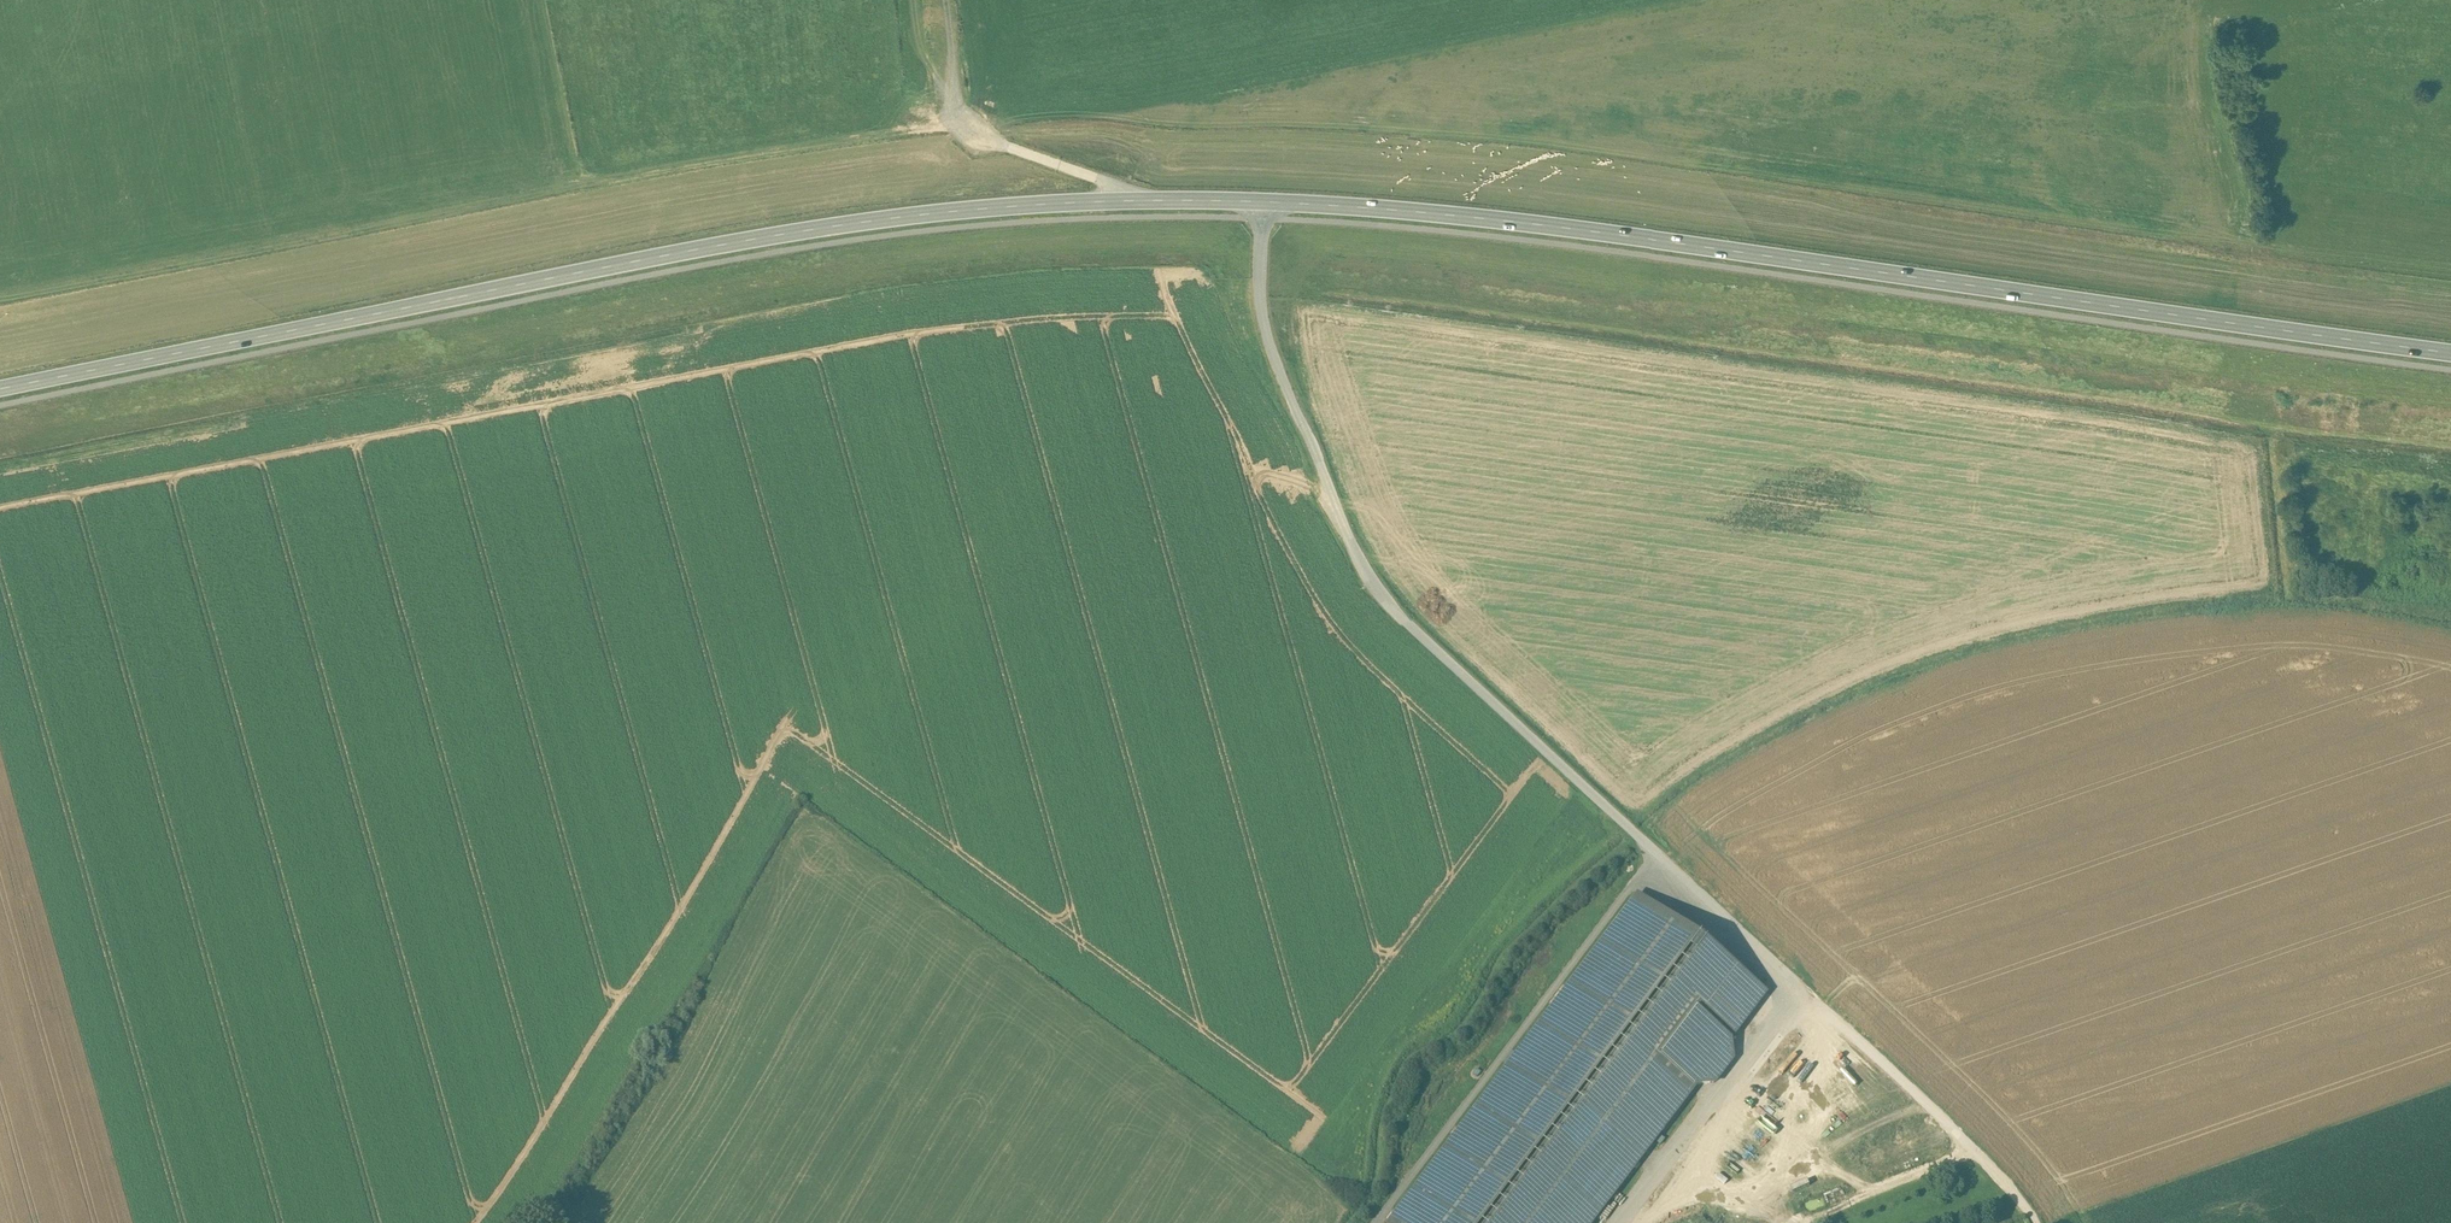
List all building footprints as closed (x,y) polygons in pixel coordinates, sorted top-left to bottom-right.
[(1390,1222),(1591,1222),(1695,1086),(1660,1061),(1731,968),(1637,897),(1390,1222)] [(1731,968),(1660,1061),(1695,1086),(1713,1084),(1732,1059),(1729,1039),(1765,993),(1731,968)]
